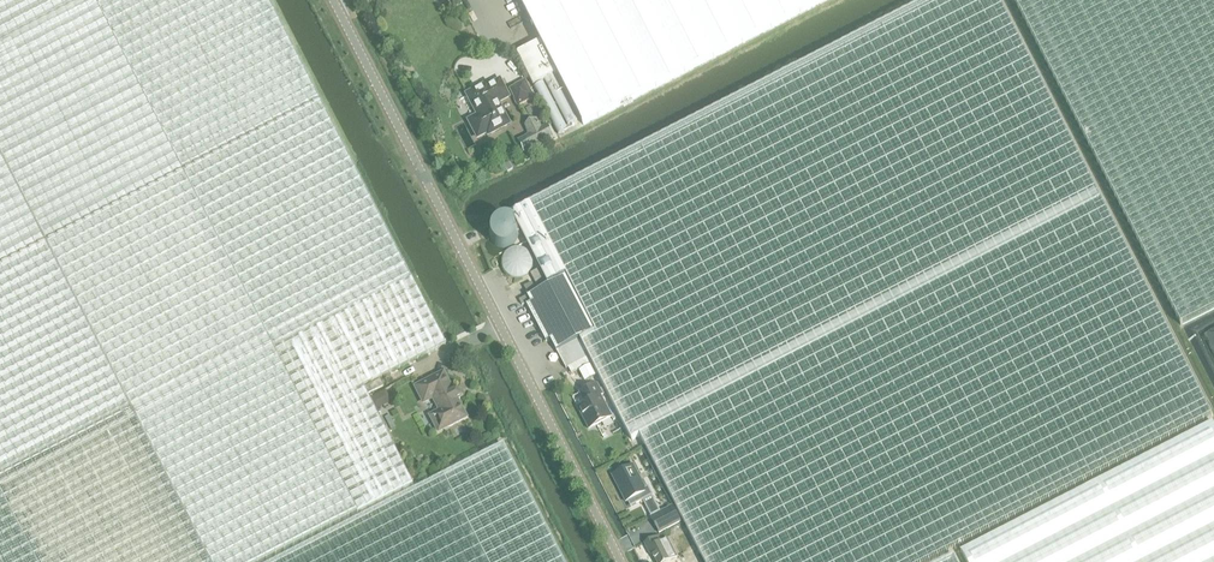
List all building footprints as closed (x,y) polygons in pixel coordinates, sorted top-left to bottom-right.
[(412,483),(363,388),(445,345),(267,0),(0,0),(0,561),(259,561),(412,483)] [(456,9),(462,5),(460,0),(451,0),(456,9)] [(514,216),(550,286),(528,297),(531,303),(527,306),(530,313),(546,343),(551,340),(557,351),(566,369),(568,367),(572,373),(589,364),(590,364),(591,365),(597,377),(634,448),(643,444),(703,561),(931,561),(1213,415),(996,0),(926,0),(514,216)] [(534,86),(558,74),(584,125),(828,0),(519,0),(541,42),(517,54),(534,86)] [(1213,309),(1213,0),(1014,0),(1182,326),(1213,309)] [(488,83),(466,94),(477,116),(472,119),(476,126),(472,128),(477,138),(486,133),(488,135),(509,124),(498,103),(508,97),(499,80),(489,86),(488,83)] [(536,99),(526,80),(508,89),(518,108),(536,99)] [(554,138),(548,126),(518,141),(524,153),(554,138)] [(487,231),(487,234),(487,237),(488,239),(489,242),(491,245),(493,246),(496,248),(497,248),(500,249),(504,249),(506,248),(509,247),(511,245),(513,243),(515,241),(516,238),(516,235),(516,232),(515,229),(514,227),(512,225),(510,223),(508,221),(505,220),(502,220),(499,220),(496,221),(494,222),(491,224),(490,226),(488,229),(487,231)] [(530,255),(529,253),(527,251),(525,250),(522,249),(520,248),(517,248),(515,249),(512,249),(510,251),(508,252),(506,254),(505,256),(504,258),(503,261),(503,263),(503,266),(504,269),(505,271),(506,273),(508,275),(510,276),(512,278),(515,278),(517,279),(520,279),(523,278),(525,277),(527,276),(529,274),(531,272),(532,270),(533,267),(533,264),(533,262),(533,259),(532,257),(530,255)] [(538,271),(532,274),(540,290),(546,286),(538,271)] [(535,289),(533,284),(525,288),(528,293),(535,289)] [(523,305),(529,302),(526,296),(520,300),(523,305)] [(591,365),(580,371),(586,383),(597,377),(591,365)] [(466,418),(457,400),(461,398),(456,390),(453,392),(443,374),(416,388),(424,403),(432,399),(439,412),(431,417),(439,432),(449,426),(450,427),(461,422),(461,420),(466,418)] [(380,380),(365,388),(369,396),(384,388),(380,380)] [(589,429),(612,417),(601,396),(602,395),(597,384),(582,392),(587,402),(577,407),(589,429)] [(385,391),(370,399),(376,410),(391,402),(385,391)] [(1213,422),(962,551),(967,561),(1213,561),(1213,424),(1213,422)] [(502,444),(442,475),(272,561),(563,561),(502,444)] [(633,465),(613,476),(627,502),(629,500),(632,505),(652,495),(648,488),(646,489),(633,465)] [(673,506),(651,518),(653,522),(659,533),(682,522),(673,506)] [(676,558),(667,541),(661,544),(657,537),(645,543),(649,550),(651,549),(657,561),(669,561),(676,558)]
